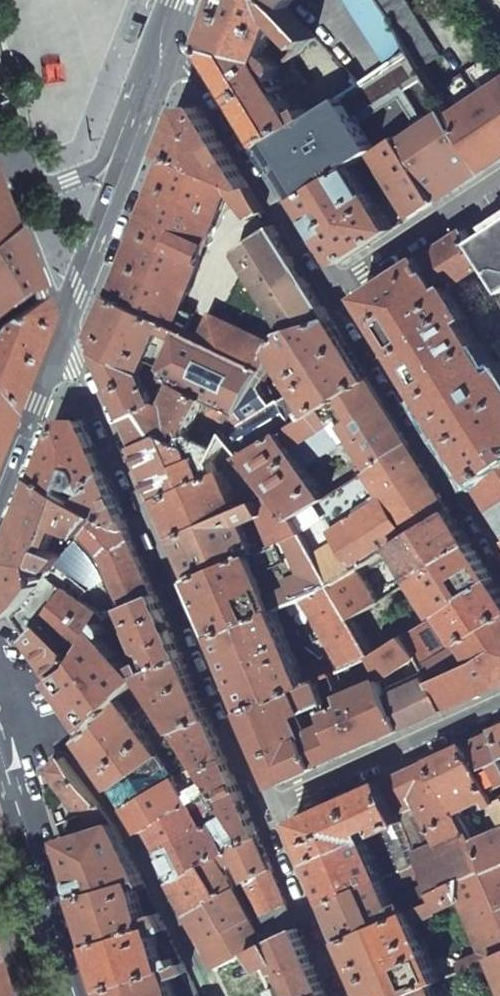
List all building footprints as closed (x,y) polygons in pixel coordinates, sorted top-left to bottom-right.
[(207,46),(238,95),(268,144),(324,108),(318,101),(296,114),(275,78),(278,76),(277,74),(279,73),(279,72),(281,71),(281,67),(316,40),(286,9),(276,0),(226,0),(207,46)] [(294,0),(276,0),(286,9),(294,0)] [(381,0),(346,0),(388,66),(412,51),(381,0)] [(412,51),(417,60),(436,49),(406,0),(381,0),(412,51)] [(145,24),(136,20),(130,37),(139,40),(145,24)] [(355,165),(373,153),(397,138),(437,201),(462,184),(483,170),(450,115),(447,110),(417,60),(412,51),(388,66),(324,108),(268,144),(287,173),(302,199),(355,165)] [(499,62),(496,63),(491,55),(468,69),(480,87),(477,89),(465,72),(442,87),(454,106),(447,110),(450,115),(499,83),(499,63),(499,62)] [(450,115),(483,170),(499,159),(499,83),(450,115)] [(177,126),(167,152),(249,187),(250,186),(227,149),(200,106),(185,108),(177,126)] [(397,138),(373,153),(408,209),(413,217),(437,201),(397,138)] [(143,213),(109,296),(187,333),(194,314),(181,308),(227,191),(236,199),(252,219),(265,211),(250,186),(249,187),(167,152),(143,213)] [(355,165),(302,199),(323,232),(342,262),(394,229),(355,165)] [(408,209),(397,217),(400,224),(403,222),(413,217),(408,209)] [(474,242),(488,263),(499,282),(499,224),(474,242)] [(238,253),(287,332),(332,317),(275,226),(238,251),(238,253)] [(362,296),(391,343),(419,387),(426,399),(457,379),(449,367),(499,335),(499,321),(491,306),(492,305),(493,303),(474,272),(488,263),(474,242),(467,229),(362,296)] [(4,232),(0,234),(0,307),(8,301),(27,293),(19,272),(4,232)] [(202,340),(187,333),(109,296),(96,327),(92,336),(93,340),(98,354),(125,417),(156,404),(150,389),(164,383),(166,378),(172,381),(206,398),(238,414),(263,370),(202,340)] [(0,416),(36,325),(37,321),(36,316),(30,302),(0,322),(0,416)] [(212,315),(202,340),(263,370),(275,351),(277,346),(212,315)] [(277,346),(275,351),(278,357),(298,389),(313,414),(331,403),(370,378),(349,345),(332,317),(287,332),(277,346)] [(426,399),(452,439),(477,478),(499,463),(499,335),(449,367),(457,379),(426,399)] [(238,414),(227,431),(229,433),(248,455),(283,433),(313,414),(298,389),(292,393),(281,400),(281,399),(274,404),(269,396),(274,393),(266,380),(278,357),(275,351),(263,370),(238,414)] [(370,378),(331,403),(345,425),(367,461),(372,469),(411,445),(390,410),(370,378)] [(156,404),(125,417),(128,425),(138,447),(166,435),(184,444),(206,398),(172,381),(165,397),(174,401),(170,410),(156,404)] [(184,444),(182,446),(190,448),(195,458),(199,456),(204,467),(213,462),(229,433),(227,431),(238,414),(206,398),(184,444)] [(313,414),(283,433),(305,465),(340,444),(336,437),(345,425),(331,403),(313,414)] [(83,420),(63,421),(40,478),(65,492),(70,483),(82,487),(77,493),(74,490),(71,495),(86,504),(103,468),(96,450),(83,420)] [(213,462),(218,475),(224,473),(250,458),(248,455),(229,433),(213,462)] [(283,433),(248,455),(250,458),(266,478),(278,494),(297,517),(327,497),(305,465),(283,433)] [(166,435),(138,447),(149,474),(160,500),(218,475),(213,462),(204,467),(199,456),(195,458),(190,448),(182,446),(184,444),(166,435)] [(396,544),(452,510),(430,475),(411,445),(373,469),(390,496),(339,527),(343,536),(315,551),(333,584),(360,567),(396,544)] [(367,461),(359,466),(364,474),(372,469),(367,461)] [(477,478),(490,500),(495,507),(499,504),(499,463),(477,478)] [(122,512),(103,468),(86,504),(104,514),(125,527),(130,531),(122,512)] [(218,475),(160,500),(173,530),(176,537),(240,510),(224,473),(218,475)] [(65,492),(40,478),(13,546),(7,560),(13,614),(26,603),(50,576),(43,572),(41,563),(56,570),(68,555),(48,547),(57,524),(86,535),(104,514),(86,504),(71,495),(65,492)] [(244,492),(250,505),(260,501),(278,494),(266,478),(244,492)] [(278,494),(260,501),(266,515),(277,544),(286,540),(305,532),(297,517),(278,494)] [(240,510),(176,537),(179,544),(193,578),(252,554),(258,551),(246,523),(266,515),(260,501),(250,505),(240,510)] [(452,510),(396,544),(417,579),(472,544),(460,524),(452,510)] [(81,540),(96,558),(93,553),(102,548),(108,554),(120,581),(108,586),(119,612),(127,609),(158,595),(138,550),(130,531),(125,527),(104,514),(86,535),(81,540)] [(315,551),(305,532),(286,540),(315,592),(333,584),(315,551)] [(30,640),(47,624),(52,619),(89,655),(106,622),(110,616),(113,615),(109,608),(100,613),(65,585),(70,581),(86,592),(104,579),(96,558),(81,540),(68,555),(56,570),(50,576),(26,603),(13,614),(30,640)] [(472,544),(417,579),(438,615),(444,612),(494,578),(482,558),(472,544)] [(276,610),(252,554),(193,578),(194,579),(198,589),(218,635),(276,610)] [(360,567),(333,584),(352,617),(379,601),(360,567)] [(444,612),(462,641),(499,617),(499,588),(494,578),(444,612)] [(315,592),(307,596),(346,667),(374,656),(352,617),(333,584),(315,592)] [(171,628),(158,595),(127,609),(143,650),(149,652),(152,659),(148,661),(153,671),(185,660),(171,628)] [(301,598),(289,604),(293,613),(306,608),(301,598)] [(143,650),(127,609),(119,612),(113,615),(110,616),(106,622),(111,627),(112,632),(123,631),(141,665),(148,661),(152,659),(149,652),(143,650)] [(276,610),(218,635),(233,672),(249,710),(307,685),(276,610)] [(438,615),(407,636),(419,654),(426,664),(462,641),(444,612),(438,615)] [(435,681),(448,709),(499,686),(499,617),(462,641),(476,662),(435,681)] [(111,627),(106,622),(89,655),(86,662),(58,681),(75,705),(92,731),(102,722),(124,697),(129,692),(137,683),(147,673),(153,671),(148,661),(141,665),(141,666),(137,670),(124,654),(127,652),(123,647),(120,649),(108,636),(112,632),(111,627)] [(38,651),(58,681),(86,662),(47,624),(30,640),(38,651)] [(374,656),(384,677),(419,654),(407,636),(374,656)] [(462,641),(426,664),(435,679),(435,681),(476,662),(462,641)] [(307,673),(311,683),(321,678),(335,672),(338,671),(332,658),(309,668),(307,673)] [(147,673),(182,729),(209,717),(191,673),(185,660),(153,671),(147,673)] [(335,672),(321,678),(330,701),(326,702),(328,708),(332,707),(333,708),(347,702),(343,694),(335,672)] [(314,740),(324,764),(367,745),(407,727),(394,697),(388,687),(384,677),(343,694),(347,702),(333,708),(332,707),(328,708),(333,722),(327,724),(326,722),(320,724),(322,728),(319,730),(322,737),(314,740)] [(307,685),(249,710),(281,784),(305,773),(324,764),(314,740),(303,712),(326,702),(330,701),(321,678),(311,683),(307,685)] [(394,697),(407,727),(430,717),(448,709),(435,681),(435,679),(394,697)] [(145,691),(137,683),(129,692),(137,699),(145,691)] [(165,753),(124,697),(102,722),(92,731),(83,739),(110,779),(115,787),(164,753),(165,753)] [(209,717),(182,729),(183,730),(186,735),(202,763),(205,767),(227,758),(214,727),(209,717)] [(468,742),(493,790),(499,787),(499,728),(468,742)] [(186,735),(183,730),(177,734),(180,739),(186,735)] [(468,742),(446,752),(433,758),(460,812),(488,798),(492,806),(493,805),(499,817),(499,801),(493,790),(468,742)] [(170,755),(168,750),(165,753),(164,753),(115,787),(122,798),(129,807),(179,777),(167,758),(170,755)] [(51,768),(43,775),(45,782),(55,774),(85,813),(94,812),(104,807),(65,756),(59,762),(51,768)] [(205,767),(218,788),(232,812),(250,841),(260,835),(252,817),(234,776),(227,758),(205,767)] [(460,812),(433,758),(407,770),(385,779),(421,863),(433,891),(485,870),(489,869),(475,841),(460,812)] [(218,788),(205,767),(202,763),(195,768),(179,777),(129,807),(142,831),(218,788)] [(306,844),(313,862),(369,840),(383,834),(399,872),(405,869),(421,863),(385,779),(337,801),(295,820),(306,844)] [(218,788),(142,831),(149,842),(156,854),(232,812),(218,788)] [(94,812),(85,813),(93,829),(62,839),(70,864),(80,896),(143,878),(116,823),(104,807),(94,812)] [(172,882),(250,841),(232,812),(156,854),(159,861),(172,882)] [(475,841),(489,869),(499,864),(499,830),(475,841)] [(188,914),(238,884),(248,879),(273,867),(267,852),(260,835),(250,841),(172,882),(175,888),(188,914)] [(381,868),(369,840),(313,862),(326,891),(330,901),(385,878),(383,873),(387,871),(385,867),(381,868)] [(433,891),(421,863),(405,869),(420,902),(427,899),(429,904),(431,904),(437,901),(433,891)] [(489,869),(485,870),(499,903),(499,864),(489,869)] [(8,869),(14,891),(19,889),(24,888),(17,866),(8,869)] [(248,879),(265,913),(288,902),(277,875),(273,867),(248,879)] [(485,870),(433,891),(437,901),(431,904),(433,910),(438,908),(439,909),(461,899),(484,953),(460,962),(463,970),(494,958),(499,955),(499,903),(485,870)] [(147,916),(143,904),(139,890),(148,888),(143,878),(80,896),(83,907),(95,944),(156,925),(160,924),(165,923),(160,913),(147,916)] [(401,916),(385,878),(330,901),(343,932),(346,940),(401,916)] [(254,917),(238,884),(188,914),(202,939),(205,944),(254,917)] [(255,948),(299,928),(288,902),(265,913),(254,917),(205,944),(215,964),(217,966),(255,948)] [(415,910),(401,916),(346,940),(360,973),(370,995),(402,995),(433,983),(442,979),(415,910)] [(161,944),(156,925),(95,944),(108,986),(184,962),(174,940),(161,944)] [(299,928),(255,948),(265,968),(276,962),(279,973),(284,971),(285,973),(271,979),(279,995),(322,995),(328,993),(313,961),(299,928)] [(184,962),(108,986),(111,995),(178,995),(172,977),(189,971),(184,962)] [(453,975),(445,978),(447,984),(455,980),(453,975)] [(193,981),(186,984),(192,995),(199,995),(201,995),(193,981)] [(433,983),(402,995),(438,995),(433,983)]
